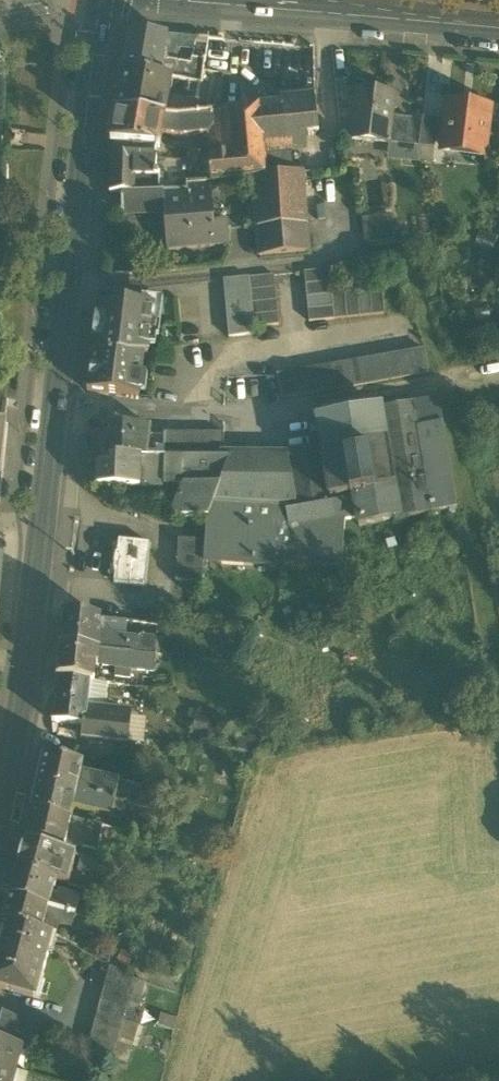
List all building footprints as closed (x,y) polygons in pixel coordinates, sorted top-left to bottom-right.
[(130,32),(124,70),(160,76),(167,35),(130,32)] [(183,36),(167,35),(160,76),(173,79),(189,83),(192,66),(175,62),(176,53),(180,54),(183,36)] [(196,37),(183,36),(180,54),(193,55),(196,37)] [(193,55),(192,66),(189,83),(202,85),(209,38),(196,37),(193,55)] [(173,79),(160,76),(124,70),(116,114),(166,119),(166,118),(167,112),(169,99),(173,79)] [(349,135),(388,142),(391,123),(393,112),(395,94),(356,88),(349,135)] [(259,108),(262,138),(306,134),(320,133),(315,95),(281,99),(282,105),(259,108)] [(187,115),(189,102),(169,99),(167,112),(178,115),(187,115)] [(200,101),(189,102),(187,115),(178,115),(167,112),(166,118),(180,118),(199,116),(200,101)] [(446,150),(486,155),(493,108),(447,102),(445,120),(450,121),(446,150)] [(231,111),(235,158),(263,156),(262,138),(259,108),(231,111)] [(207,137),(209,161),(235,158),(231,111),(225,112),(225,115),(213,115),(215,129),(209,136),(207,137)] [(393,142),(417,146),(416,142),(412,115),(393,112),(391,123),(396,123),(393,142)] [(111,145),(112,145),(156,149),(160,149),(163,136),(166,119),(116,114),(111,145)] [(166,118),(166,119),(163,136),(181,139),(207,137),(209,136),(215,129),(213,115),(199,116),(180,118),(166,118)] [(421,117),(417,146),(434,149),(439,120),(421,117)] [(391,123),(388,142),(390,142),(393,142),(396,123),(391,123)] [(263,157),(292,154),(308,153),(306,134),(262,138),(263,156),(263,157)] [(420,164),(417,146),(393,142),(390,142),(388,161),(420,165),(420,164)] [(155,159),(156,149),(112,145),(110,194),(122,194),(159,193),(160,173),(157,173),(157,159),(155,159)] [(434,149),(417,146),(420,164),(433,166),(434,149)] [(292,154),(263,157),(266,178),(294,176),(292,154)] [(263,157),(263,156),(235,158),(209,161),(211,183),(222,182),(248,180),(254,179),(266,178),(263,157)] [(255,185),(259,230),(307,226),(302,175),(294,176),(266,178),(254,179),(255,185)] [(241,186),(249,185),(248,180),(222,182),(222,191),(241,188),(241,186)] [(211,192),(222,191),(222,182),(211,183),(210,183),(211,192)] [(211,198),(211,192),(210,183),(188,185),(188,192),(188,199),(211,198)] [(165,202),(188,199),(188,192),(164,193),(165,202)] [(159,193),(122,194),(122,219),(166,218),(165,202),(164,193),(159,193)] [(166,218),(169,252),(231,247),(228,226),(214,227),(211,198),(188,199),(165,202),(166,218)] [(364,220),(368,246),(394,243),(391,217),(364,220)] [(310,255),(307,226),(259,230),(261,258),(310,255)] [(479,232),(473,251),(493,257),(498,239),(498,238),(479,232)] [(309,323),(335,321),(332,296),(330,271),(305,274),(309,323)] [(274,276),(249,279),(254,329),(279,326),(274,276)] [(255,335),(254,329),(249,279),(224,281),(229,339),(255,335)] [(382,291),(332,296),(335,321),(385,316),(382,291)] [(97,307),(92,353),(127,357),(144,354),(149,353),(154,306),(138,304),(114,307),(114,309),(97,307)] [(278,377),(281,401),(429,376),(426,352),(278,377)] [(139,398),(144,354),(127,357),(92,353),(87,392),(139,398)] [(439,400),(414,405),(419,436),(444,431),(439,400)] [(414,405),(381,410),(400,523),(432,517),(458,513),(444,431),(419,436),(414,405)] [(317,421),(323,460),(331,505),(355,501),(358,522),(360,530),(400,523),(381,410),(317,421)] [(94,433),(93,466),(136,467),(147,467),(148,458),(151,435),(152,428),(112,423),(110,434),(94,433)] [(151,435),(148,458),(164,458),(164,435),(151,435)] [(164,458),(224,459),(224,436),(164,435),(164,458)] [(176,520),(207,521),(209,521),(215,504),(232,459),(224,459),(164,458),(148,458),(147,467),(136,467),(135,489),(147,490),(147,486),(148,478),(164,478),(164,487),(185,487),(174,517),(174,519),(176,520)] [(345,524),(358,522),(355,501),(331,505),(323,460),(310,462),(306,458),(288,461),(296,507),(286,508),(215,504),(209,521),(345,524)] [(288,459),(232,459),(215,504),(286,508),(296,507),(288,461),(288,459)] [(135,489),(136,467),(93,466),(93,489),(135,489)] [(148,478),(147,486),(164,487),(164,478),(148,478)] [(345,524),(209,521),(207,521),(205,543),(204,564),(222,566),(223,556),(256,558),(255,568),(277,569),(278,565),(296,566),(297,558),(326,560),(326,568),(342,570),(345,524)] [(176,584),(202,586),(204,564),(205,543),(179,542),(176,584)] [(114,587),(145,590),(150,546),(119,543),(118,552),(117,556),(115,560),(114,569),(114,574),(115,578),(114,587)] [(223,556),(222,566),(255,568),(256,558),(223,556)] [(297,558),(296,566),(326,568),(326,560),(297,558)] [(64,618),(61,649),(98,653),(99,639),(101,622),(64,618)] [(129,625),(101,622),(99,639),(124,642),(127,642),(129,625)] [(98,653),(122,656),(124,642),(99,639),(98,653)] [(127,642),(124,642),(122,656),(130,657),(152,660),(154,643),(138,641),(138,643),(127,642)] [(61,649),(59,667),(96,671),(96,669),(98,653),(61,649)] [(128,673),(130,657),(122,656),(98,653),(96,669),(128,673)] [(130,657),(128,673),(154,676),(156,660),(152,660),(130,657)] [(59,667),(58,681),(91,684),(95,684),(96,671),(59,667)] [(53,725),(84,729),(85,729),(87,715),(91,684),(58,681),(53,725)] [(91,684),(87,715),(104,717),(105,709),(108,686),(95,684),(91,684)] [(133,712),(105,709),(104,717),(132,720),(133,712)] [(132,720),(104,717),(87,715),(85,729),(84,729),(82,743),(129,748),(129,747),(132,720)] [(147,722),(132,720),(129,747),(144,749),(147,722)] [(259,742),(240,743),(236,753),(254,759),(259,742)] [(39,787),(77,796),(82,776),(84,766),(45,757),(39,787)] [(120,785),(82,776),(77,796),(116,804),(120,785)] [(120,785),(116,804),(127,807),(138,809),(143,790),(120,785)] [(39,787),(33,813),(71,821),(74,811),(77,796),(39,787)] [(116,804),(77,796),(74,811),(112,820),(116,804)] [(124,822),(127,807),(116,804),(112,820),(124,822)] [(69,831),(71,821),(33,813),(27,840),(65,848),(66,846),(69,831)] [(88,825),(71,821),(69,831),(86,835),(88,825)] [(83,850),(97,854),(103,829),(88,825),(86,835),(83,850)] [(86,835),(69,831),(66,846),(65,848),(82,852),(83,850),(86,835)] [(26,845),(18,873),(55,883),(67,886),(73,865),(77,866),(79,857),(26,845)] [(81,858),(78,872),(103,878),(106,863),(81,858)] [(18,873),(11,900),(46,909),(73,917),(84,920),(88,906),(58,897),(55,900),(51,898),(55,883),(18,873)] [(11,900),(4,924),(39,933),(42,922),(46,909),(11,900)] [(73,917),(46,909),(42,922),(70,929),(73,917)] [(91,922),(84,920),(73,917),(70,929),(87,934),(91,922)] [(39,933),(4,924),(0,938),(0,989),(34,998),(39,981),(42,982),(49,954),(46,953),(51,937),(39,933)] [(110,968),(97,1015),(123,1022),(128,1004),(134,982),(110,968)] [(128,1004),(140,1008),(146,985),(134,982),(128,1004)] [(123,1022),(135,1025),(140,1008),(128,1004),(123,1022)] [(0,1019),(0,1028),(35,1038),(37,1029),(2,1011),(0,1019)] [(117,1045),(123,1022),(97,1015),(87,1053),(111,1066),(117,1045)] [(158,1028),(175,1033),(179,1020),(162,1015),(158,1028)] [(135,1025),(123,1022),(117,1045),(133,1049),(139,1026),(135,1025)] [(35,1038),(0,1028),(0,1041),(23,1047),(22,1049),(31,1051),(35,1038)] [(16,1071),(22,1049),(23,1047),(0,1041),(0,1066),(16,1071)] [(127,1070),(133,1049),(117,1045),(111,1066),(127,1070)] [(16,1071),(0,1066),(0,1080),(13,1080),(16,1071)] [(16,1071),(13,1080),(27,1080),(29,1074),(16,1071)]
